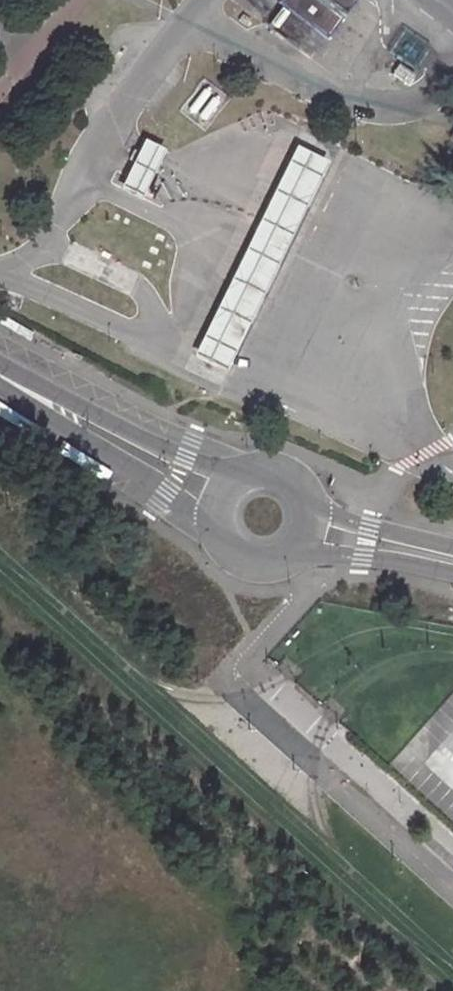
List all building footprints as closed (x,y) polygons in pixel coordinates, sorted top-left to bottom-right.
[(353,0),(279,0),(277,3),(325,38),(353,0)] [(387,52),(414,69),(428,47),(401,30),(387,52)] [(137,199),(161,149),(143,140),(119,190),(137,199)] [(294,147),(191,355),(223,370),(325,162),(294,147)]
